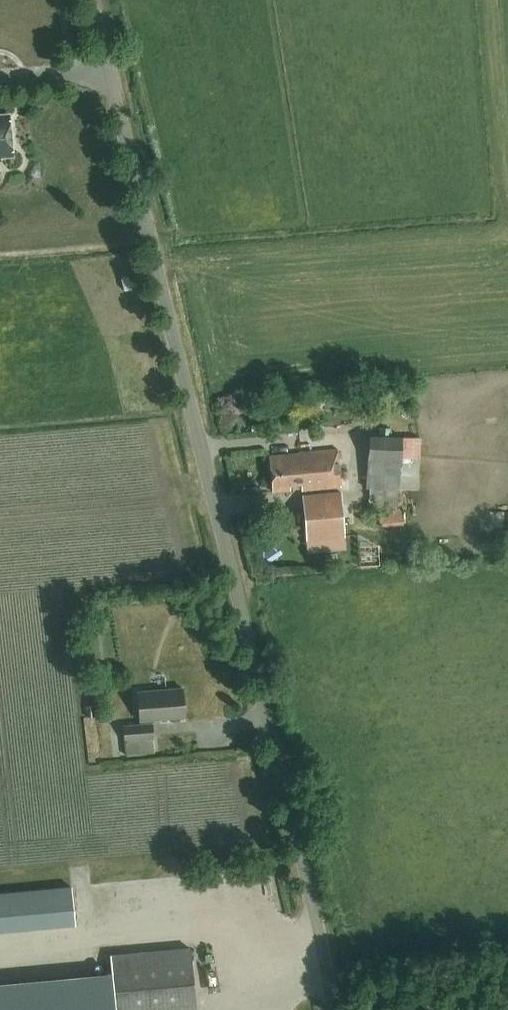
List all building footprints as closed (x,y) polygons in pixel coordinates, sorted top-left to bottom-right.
[(12,154),(9,113),(0,114),(0,155),(12,154)] [(403,433),(404,456),(425,455),(423,432),(403,433)] [(399,489),(402,436),(370,434),(366,487),(399,489)] [(303,490),(341,487),(338,449),(270,456),(274,492),(291,490),(290,485),(302,484),(303,490)] [(426,457),(403,457),(403,487),(425,487),(426,457)] [(306,540),(345,537),(341,490),(303,494),(306,540)] [(379,509),(380,526),(404,525),(403,508),(379,509)] [(151,719),(186,716),(183,687),(136,691),(140,724),(123,726),(124,740),(152,737),(151,719)] [(73,920),(71,894),(0,897),(0,923),(73,920)] [(189,947),(110,955),(111,971),(115,1009),(195,1009),(189,947)] [(0,982),(0,1009),(115,1009),(111,971),(0,982)]
